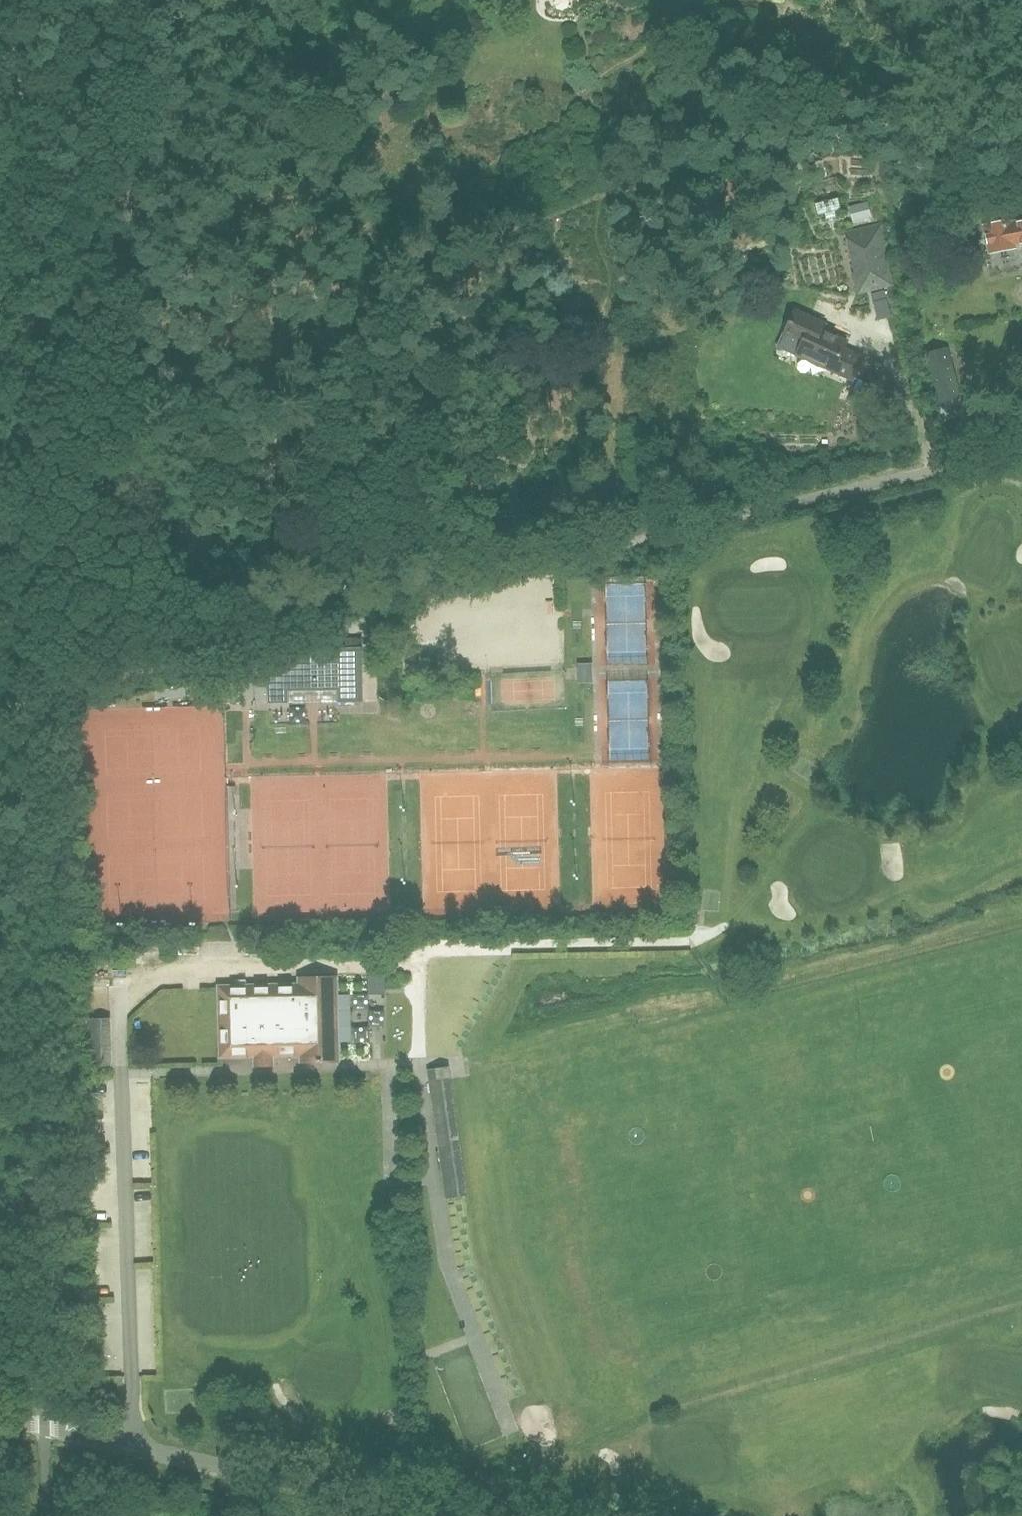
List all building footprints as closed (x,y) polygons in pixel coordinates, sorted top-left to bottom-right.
[(868,201),(852,205),(856,221),(872,217),(868,201)] [(1013,223),(1012,221),(987,227),(992,253),(1018,247),(1018,245),(1021,244),(1021,221),(1013,223)] [(853,255),(861,289),(889,282),(880,248),(853,255)] [(883,290),(870,293),(872,301),(885,298),(883,290)] [(796,310),(779,346),(852,379),(862,356),(843,347),(846,340),(821,329),(824,323),(796,310)] [(948,351),(925,357),(937,403),(960,397),(948,351)] [(364,700),(363,647),(269,649),(270,702),(290,702),(290,691),(337,690),(338,701),(364,700)] [(336,1060),(334,977),(300,978),(300,986),(220,988),(222,1055),(255,1054),(255,1061),(272,1061),(271,1054),(302,1053),(303,1061),(336,1060)] [(112,1065),(111,1018),(88,1018),(88,1066),(112,1065)] [(427,1069),(446,1199),(468,1196),(449,1066),(427,1069)]
